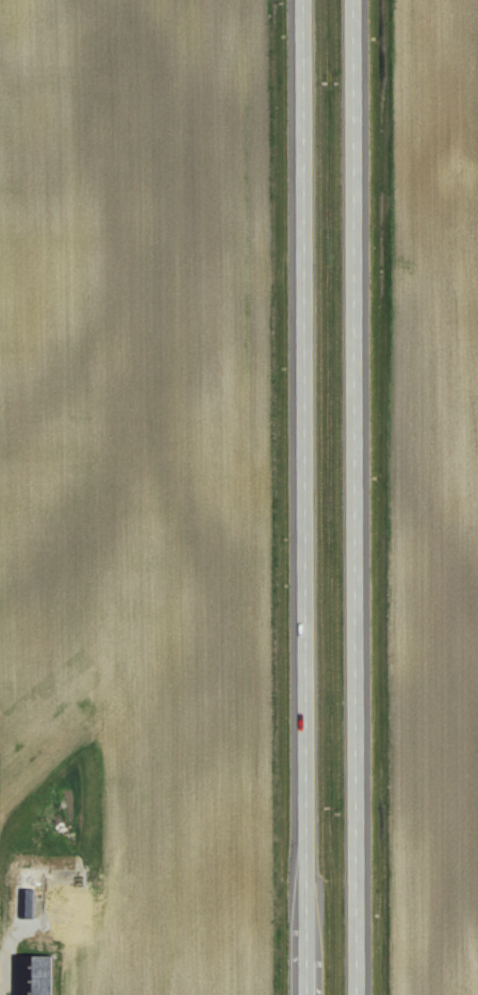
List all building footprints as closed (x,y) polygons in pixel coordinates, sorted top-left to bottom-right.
[(18,918),(34,918),(34,867),(18,867),(18,918)] [(53,954),(15,954),(15,994),(53,994),(53,954)]
